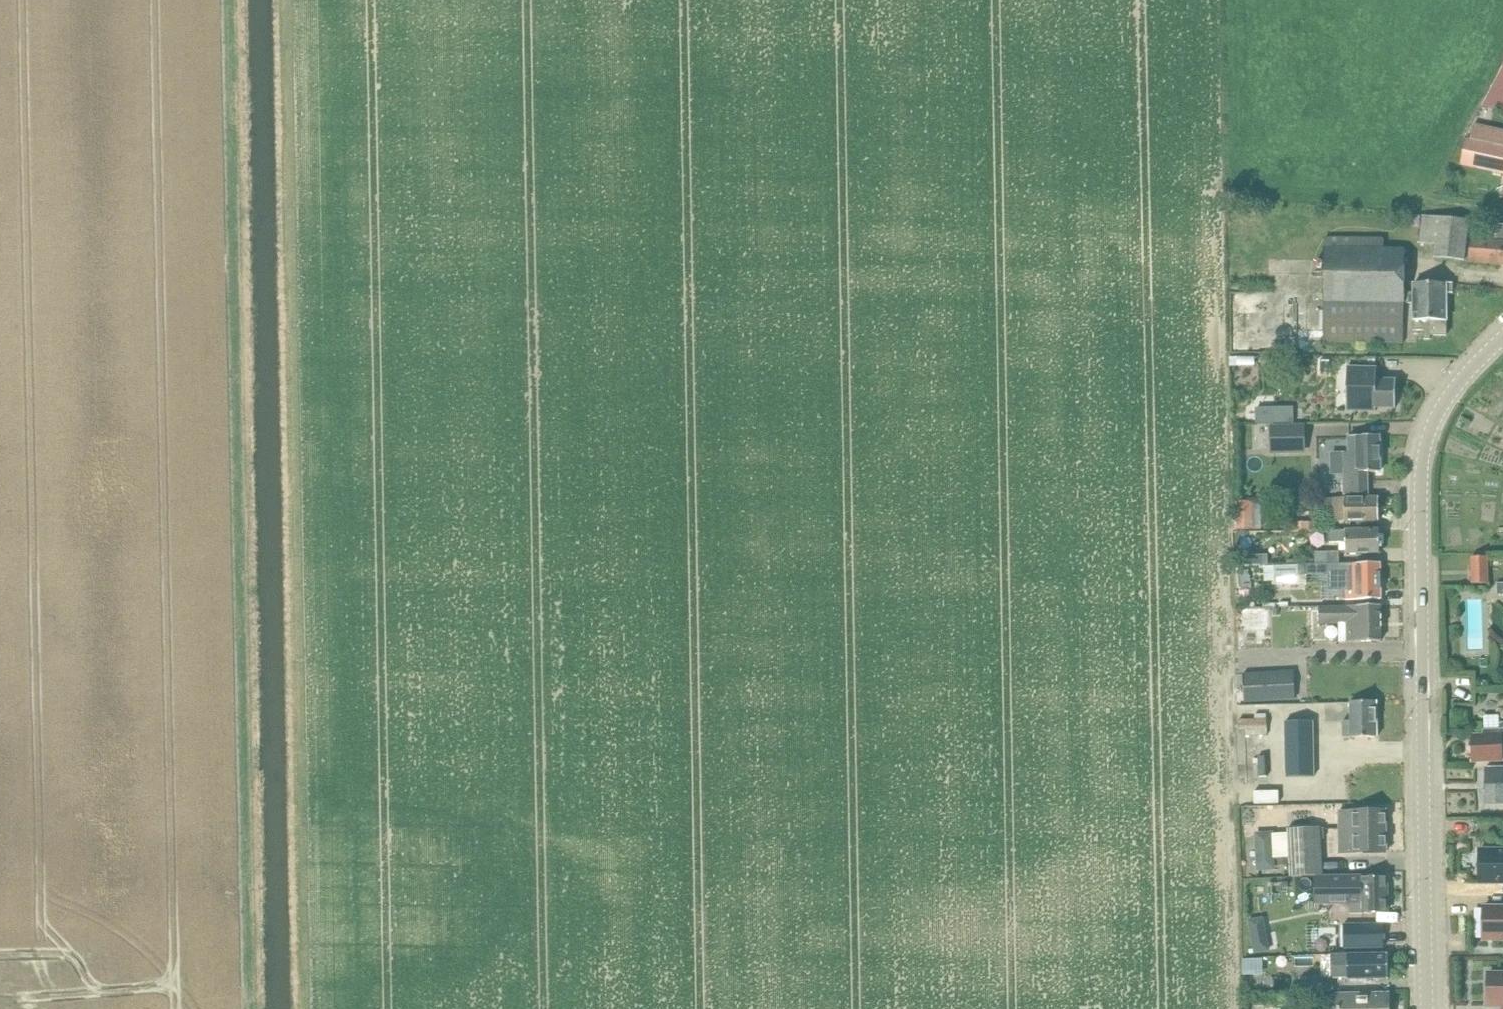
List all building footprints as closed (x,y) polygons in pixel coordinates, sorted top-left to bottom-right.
[(1483,106),(1502,110),(1502,67),(1483,106)] [(1471,139),(1483,142),(1502,146),(1502,132),(1474,125),(1471,139)] [(1466,141),(1461,164),(1502,173),(1502,149),(1466,141)] [(1465,260),(1470,220),(1422,216),(1419,243),(1434,245),(1433,257),(1465,260)] [(1497,224),(1497,229),(1483,227),(1481,239),(1471,237),(1468,262),(1502,266),(1502,264),(1502,225),(1497,224)] [(1414,294),(1404,294),(1405,252),(1383,252),(1383,241),(1324,241),(1324,343),(1404,344),(1404,305),(1413,305),(1413,333),(1424,333),(1424,340),(1430,340),(1430,336),(1446,336),(1447,285),(1414,285),(1414,294)] [(1376,366),(1346,366),(1347,411),(1376,410),(1376,406),(1396,406),(1396,378),(1376,378),(1376,366)] [(1293,408),(1274,408),(1275,423),(1293,423),(1293,408)] [(1307,423),(1271,423),(1272,452),(1288,452),(1307,451),(1307,440),(1307,423)] [(1380,472),(1379,436),(1348,437),(1348,455),(1344,455),(1332,454),(1332,473),(1344,473),(1344,493),(1367,492),(1367,472),(1380,472)] [(1252,458),(1252,447),(1238,446),(1237,458),(1252,458)] [(1315,510),(1333,509),(1333,522),(1334,522),(1359,522),(1379,521),(1379,498),(1359,498),(1345,499),(1345,498),(1332,498),(1315,499),(1315,510)] [(1237,530),(1254,530),(1253,502),(1236,502),(1237,530)] [(1317,522),(1296,522),(1296,531),(1317,531),(1317,522)] [(1380,554),(1379,530),(1328,531),(1329,545),(1345,544),(1345,555),(1380,554)] [(1318,565),(1323,565),(1339,564),(1339,551),(1315,552),(1315,565),(1318,565)] [(1472,584),(1487,584),(1487,557),(1472,558),(1472,584)] [(1315,565),(1305,565),(1305,575),(1329,575),(1329,590),(1344,590),(1344,600),(1360,600),(1380,600),(1380,563),(1360,564),(1343,564),(1339,564),(1323,565),(1319,565),(1318,565),(1315,565)] [(1274,568),(1255,568),(1255,581),(1275,580),(1275,586),(1305,585),(1305,575),(1305,565),(1274,566),(1274,568)] [(1344,606),(1345,606),(1319,606),(1320,625),(1339,625),(1339,642),(1381,641),(1380,606),(1344,606)] [(1284,701),(1295,700),(1294,671),(1244,673),(1245,702),(1272,702),(1272,700),(1281,700),(1284,700),(1284,701)] [(1343,739),(1351,739),(1351,738),(1377,738),(1376,702),(1350,702),(1350,723),(1342,723),(1343,739)] [(1499,715),(1485,716),(1485,730),(1483,730),(1483,736),(1471,736),(1471,762),(1501,762),(1501,749),(1502,749),(1502,723),(1499,723),(1499,715)] [(1268,735),(1268,729),(1268,719),(1239,720),(1239,730),(1246,729),(1255,729),(1255,736),(1268,735)] [(1314,777),(1313,722),(1285,722),(1286,778),(1314,777)] [(1267,757),(1258,757),(1258,777),(1268,777),(1267,757)] [(1485,769),(1485,786),(1486,805),(1502,804),(1502,768),(1485,769)] [(1343,853),(1386,853),(1385,811),(1340,812),(1340,829),(1342,829),(1343,853)] [(1274,857),(1278,857),(1290,856),(1290,864),(1291,878),(1322,876),(1319,828),(1288,830),(1288,832),(1274,833),(1255,834),(1256,870),(1275,870),(1274,857)] [(1480,851),(1480,883),(1502,884),(1502,851),(1480,851)] [(1290,864),(1290,856),(1278,857),(1278,865),(1290,864)] [(1387,912),(1386,878),(1315,879),(1315,904),(1350,903),(1351,913),(1387,912)] [(1484,908),(1484,940),(1502,940),(1502,908),(1484,908)] [(1383,923),(1343,924),(1344,948),(1384,947),(1383,923)] [(1268,936),(1253,939),(1256,953),(1271,950),(1268,936)] [(1388,979),(1388,954),(1347,955),(1347,957),(1330,957),(1330,977),(1308,977),(1309,993),(1333,992),(1333,977),(1348,977),(1348,980),(1388,979)] [(1488,974),(1488,1007),(1502,1007),(1502,974),(1488,974)] [(1388,994),(1338,995),(1338,1008),(1389,1008),(1388,994)]
